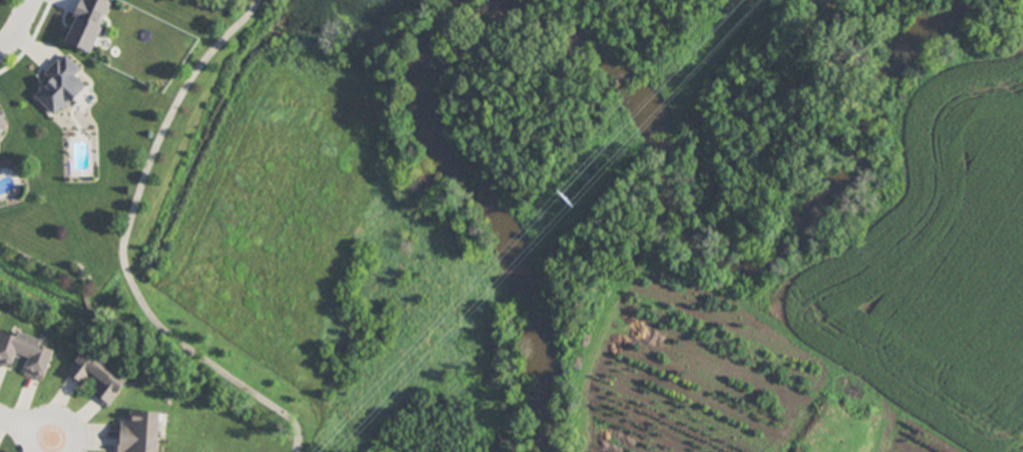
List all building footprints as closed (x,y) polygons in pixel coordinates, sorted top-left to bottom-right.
[(64,43),(78,0),(111,0),(93,52),(64,43)] [(86,88),(81,94),(82,95),(73,104),(72,103),(71,105),(72,106),(69,109),(68,108),(65,111),(63,109),(56,117),(36,98),(42,91),(41,90),(47,83),(49,85),(52,81),(46,75),(47,74),(59,61),(61,63),(66,58),(67,56),(83,71),(77,77),(87,87),(86,88)] [(5,139),(0,142),(0,108),(2,112),(4,111),(7,118),(6,119),(10,128),(1,132),(5,139)] [(8,369),(0,366),(0,340),(3,331),(12,335),(19,337),(20,332),(21,333),(41,340),(42,340),(40,345),(48,348),(55,350),(49,366),(48,369),(46,376),(45,376),(43,382),(41,381),(28,377),(25,376),(26,375),(28,369),(27,369),(29,363),(26,362),(20,360),(17,359),(16,358),(14,364),(13,364),(11,369),(11,370),(8,369)] [(92,357),(97,361),(99,358),(101,360),(116,372),(117,373),(116,374),(121,378),(127,383),(118,395),(109,407),(106,406),(96,398),(93,395),(92,395),(100,385),(98,384),(93,380),(91,379),(90,378),(83,387),(80,385),(70,378),(70,377),(67,375),(85,351),(92,357)] [(159,437),(158,451),(119,451),(119,438),(121,438),(122,426),(122,423),(125,423),(126,421),(126,419),(131,419),(132,411),(160,413),(160,415),(160,424),(159,437)]
